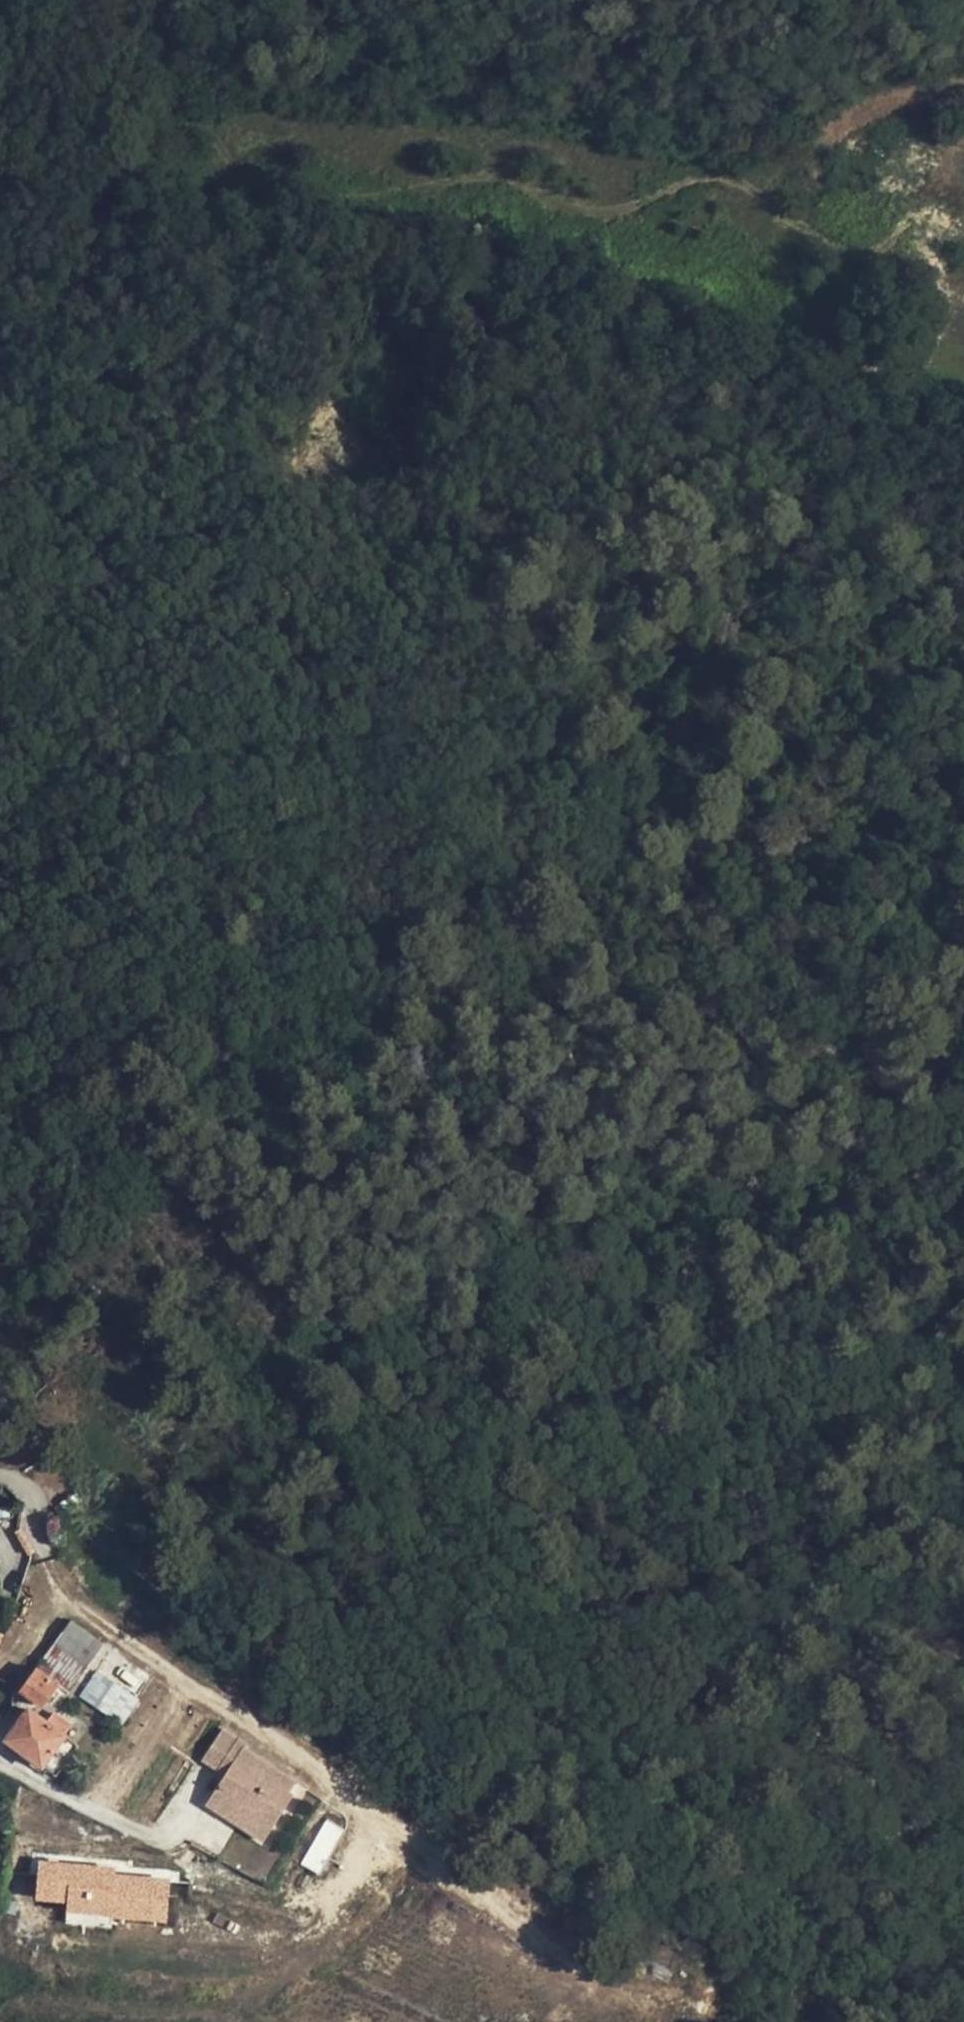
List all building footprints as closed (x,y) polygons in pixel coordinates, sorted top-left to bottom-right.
[(17,1530),(15,1530),(29,1555),(34,1552),(21,1528),(17,1530)] [(104,1644),(71,1620),(54,1643),(87,1667),(104,1644)] [(54,1643),(36,1668),(58,1685),(68,1692),(87,1667),(54,1643)] [(127,1659),(108,1652),(79,1696),(122,1725),(153,1676),(127,1659)] [(58,1685),(36,1668),(20,1689),(43,1706),(58,1685)] [(47,1722),(29,1709),(6,1740),(42,1767),(65,1735),(71,1726),(54,1713),(47,1722)] [(296,1781),(245,1748),(247,1744),(223,1729),(204,1759),(226,1774),(207,1804),(223,1814),(227,1809),(236,1815),(238,1811),(270,1831),(293,1795),(289,1792),(296,1781)] [(77,1744),(65,1735),(42,1767),(54,1775),(77,1744)] [(310,1785),(298,1778),(296,1781),(289,1792),(293,1795),(301,1801),(311,1785),(310,1785)] [(236,1815),(227,1809),(223,1814),(232,1820),(236,1815)] [(270,1831),(238,1811),(236,1815),(232,1820),(263,1841),(270,1831)] [(327,1820),(303,1861),(318,1870),(342,1828),(327,1820)] [(107,1912),(159,1917),(162,1878),(112,1873),(112,1864),(35,1857),(33,1890),(63,1892),(62,1903),(107,1907),(107,1912)]
